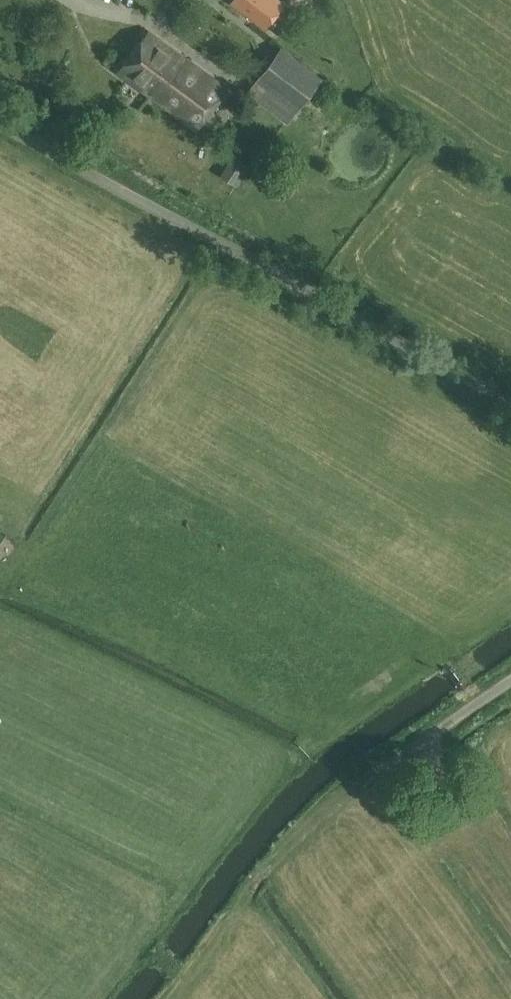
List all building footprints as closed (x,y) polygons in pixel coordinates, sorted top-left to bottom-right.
[(280,0),(234,0),(230,5),(266,31),(286,4),(280,0)] [(197,130),(227,90),(150,32),(120,72),(197,130)] [(253,83),(282,103),(295,112),(315,82),(302,73),(304,69),(277,49),(253,83)] [(220,176),(237,186),(250,164),(234,154),(220,176)]
